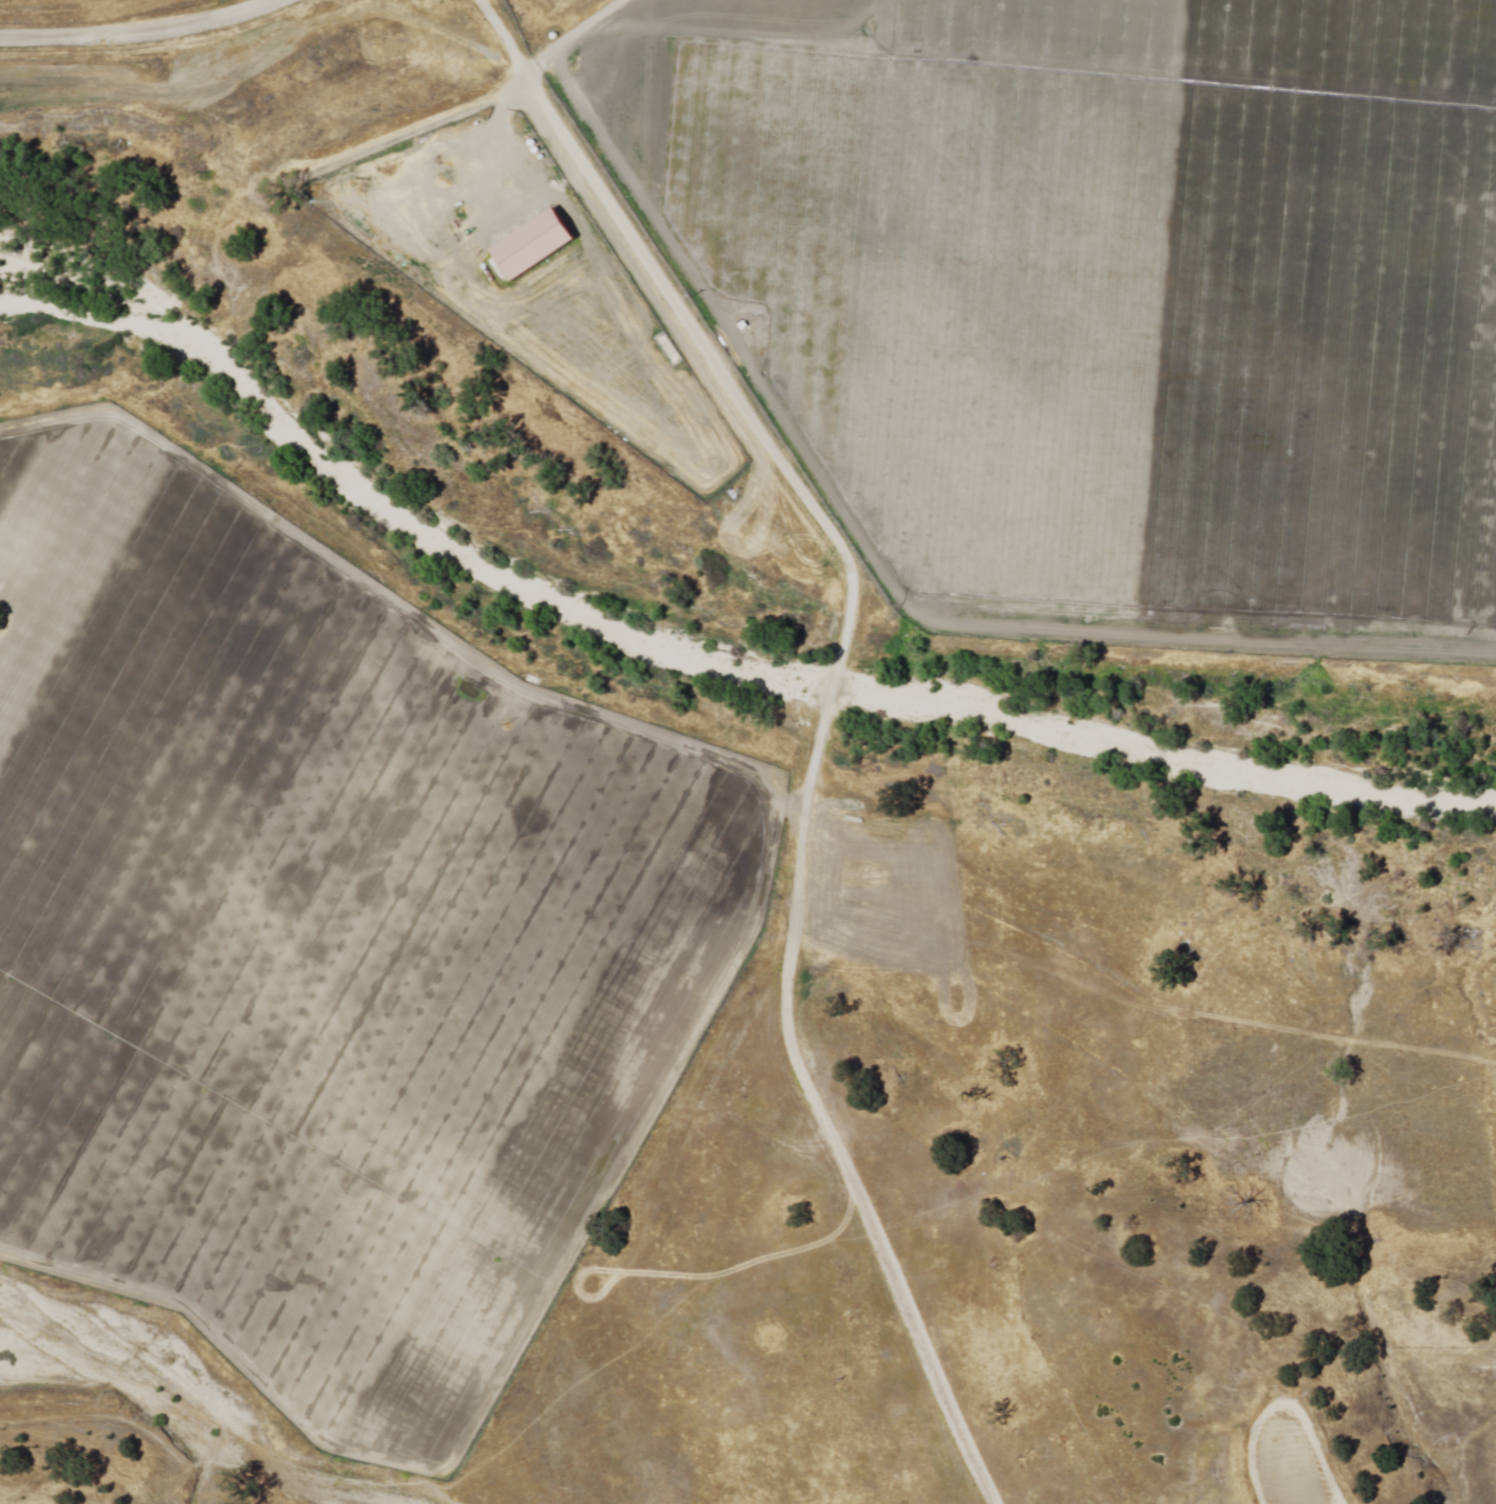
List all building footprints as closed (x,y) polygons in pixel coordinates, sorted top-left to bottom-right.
[(558,209),(580,240),(515,285),(493,254),(558,209)]
